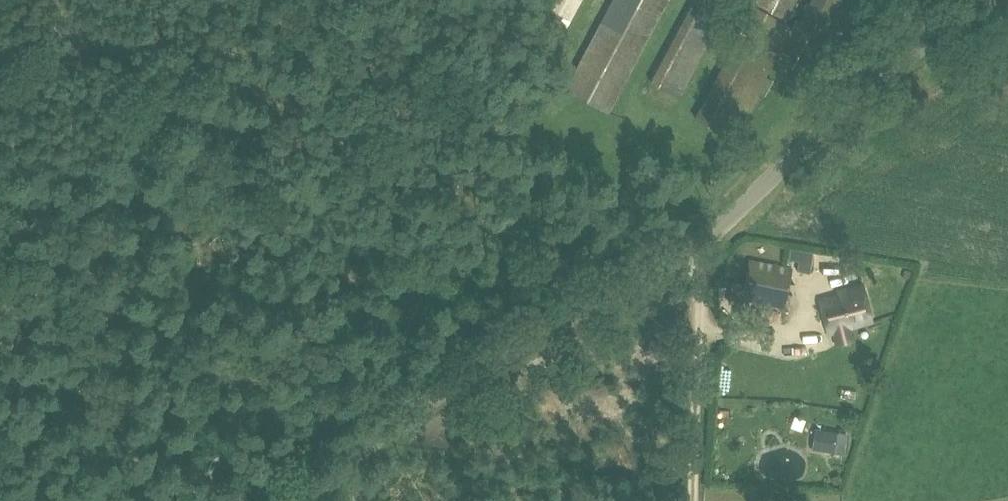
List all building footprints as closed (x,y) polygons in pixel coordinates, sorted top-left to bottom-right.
[(565,90),(608,113),(668,0),(613,0),(565,90)] [(650,81),(680,97),(732,0),(694,0),(650,81)] [(695,118),(732,139),(793,26),(786,22),(798,0),(759,0),(695,118)] [(803,19),(828,32),(845,0),(814,0),(803,19)] [(738,298),(784,309),(794,269),(747,258),(738,298)] [(851,326),(873,321),(864,284),(846,289),(847,293),(821,299),(829,332),(835,331),(838,342),(854,338),(851,326)] [(834,454),(842,455),(845,434),(821,430),(818,451),(834,454)]
